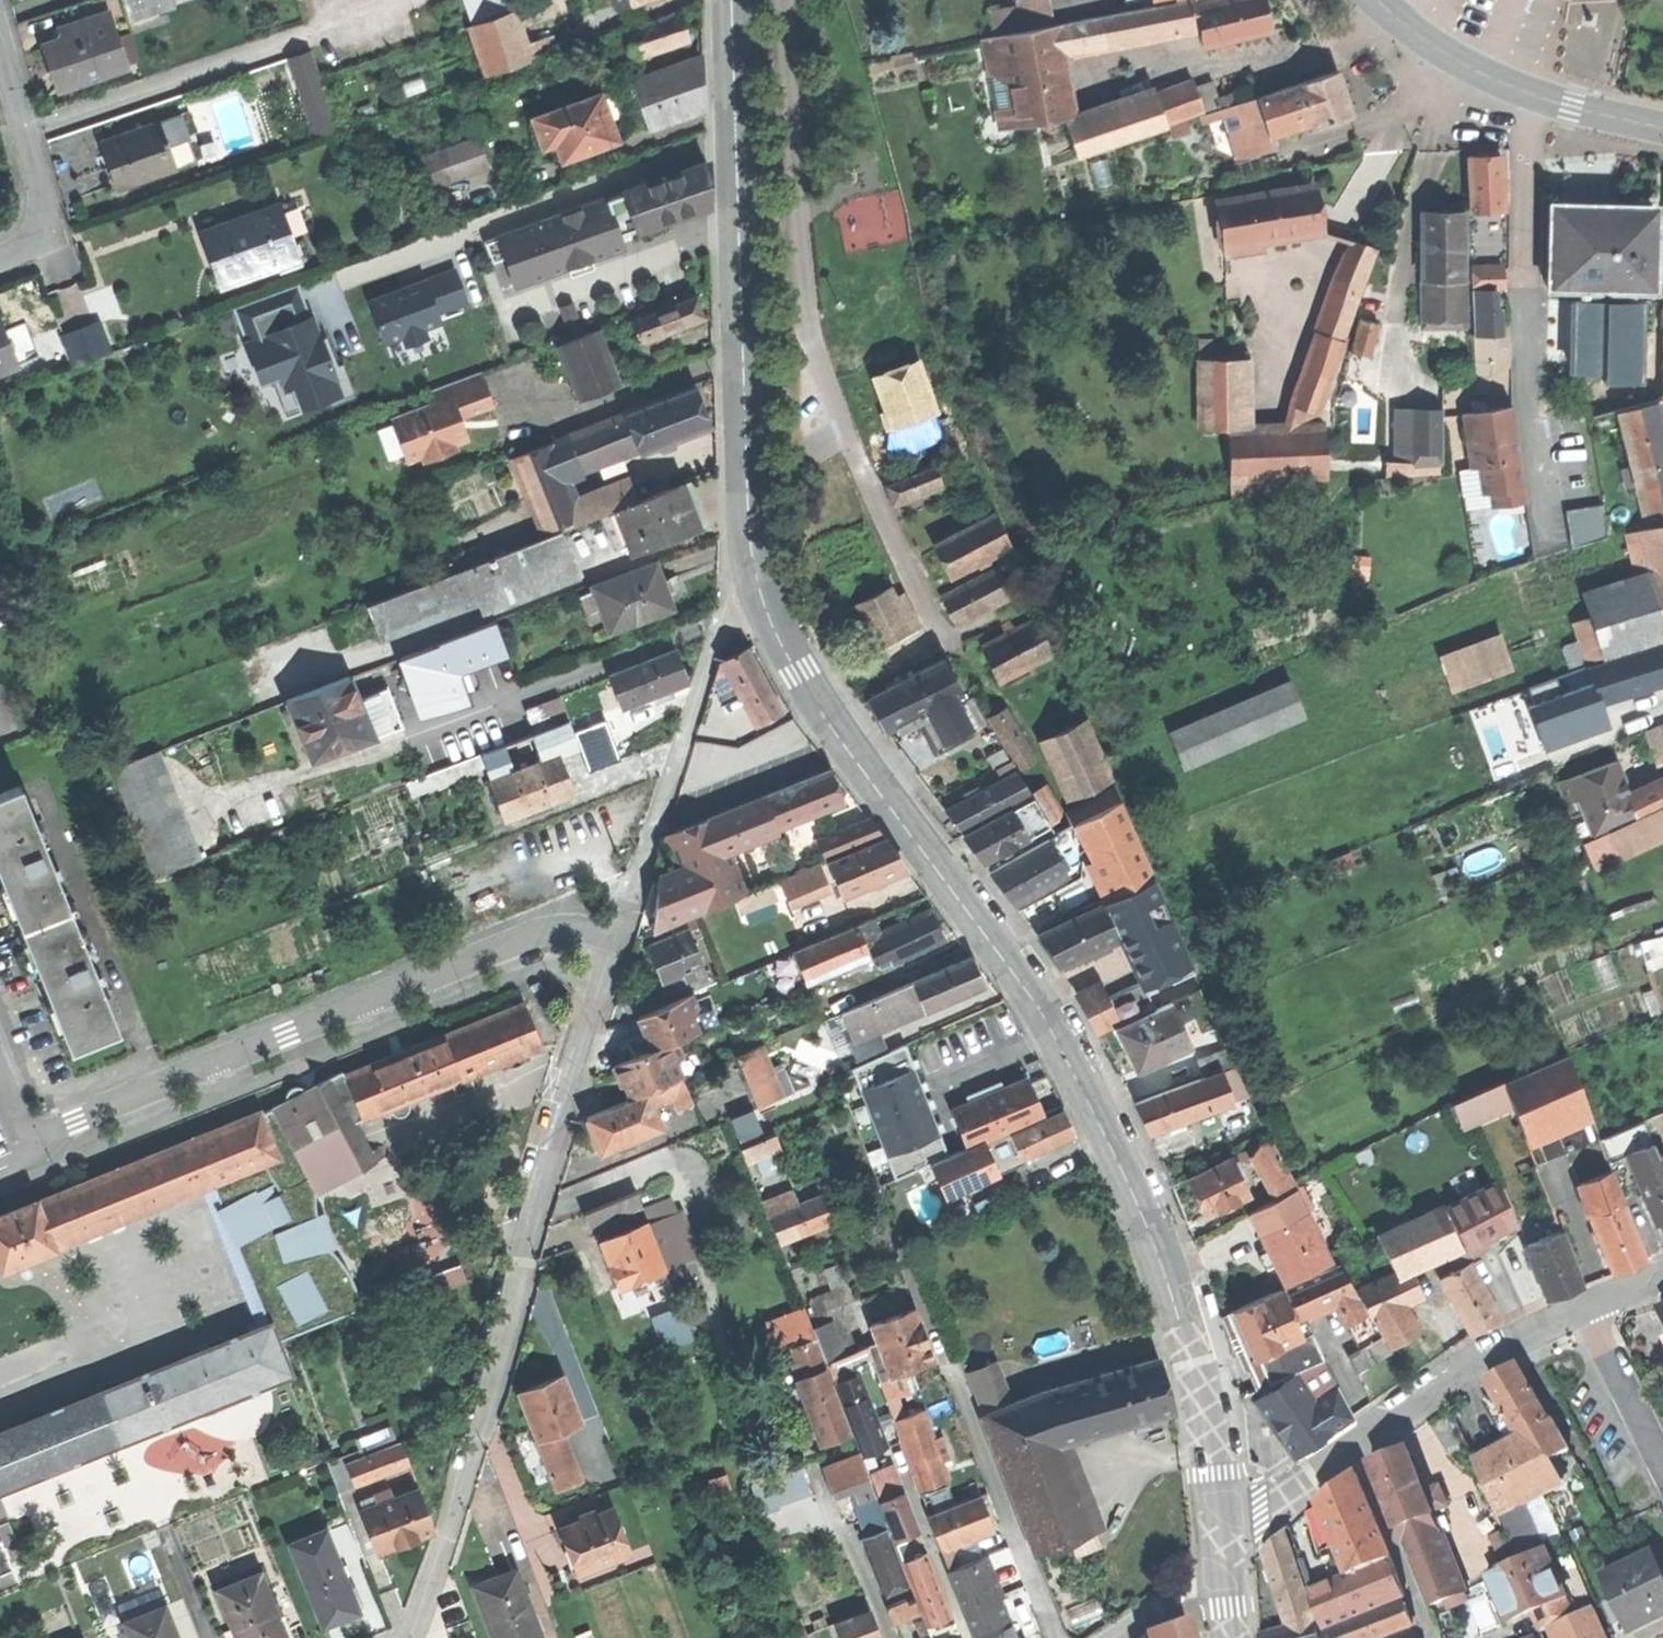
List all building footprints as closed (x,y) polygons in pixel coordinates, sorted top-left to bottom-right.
[(512,6),(509,0),(464,0),(471,20),(512,6)] [(545,15),(566,8),(564,0),(540,0),(545,15)] [(998,33),(1002,33),(1021,29),(1015,0),(992,0),(998,33)] [(1173,1),(1179,34),(1200,30),(1194,5),(1193,0),(1178,0),(1173,1)] [(1194,5),(1200,30),(1203,44),(1219,40),(1232,37),(1270,28),(1266,11),(1264,0),(1215,0),(1194,5)] [(1173,1),(1102,14),(1107,42),(1108,47),(1179,34),(1173,1)] [(524,6),(514,9),(516,16),(526,12),(524,6)] [(470,24),(487,75),(531,60),(526,44),(516,16),(514,9),(470,24)] [(636,54),(637,57),(690,39),(685,23),(681,11),(627,29),(636,54)] [(52,68),(59,88),(123,66),(104,13),(60,28),(64,38),(44,44),(52,68)] [(1102,14),(1054,23),(1060,50),(1107,42),(1102,14)] [(1021,29),(1002,33),(1008,70),(1018,123),(1071,114),(1060,50),(1054,23),(1021,29)] [(991,73),(1008,70),(1002,33),(998,33),(984,36),(991,73)] [(1234,48),(1232,37),(1219,40),(1221,51),(1234,48)] [(540,40),(526,44),(531,60),(545,55),(540,40)] [(291,54),(313,134),(337,127),(315,47),(291,54)] [(634,79),(651,127),(702,109),(701,85),(700,55),(634,79)] [(1000,127),(1018,123),(1008,70),(991,73),(1000,127)] [(1336,71),(1299,83),(1312,122),(1313,126),(1350,114),(1345,98),(1336,71)] [(1156,92),(1166,122),(1202,110),(1194,87),(1192,80),(1156,92)] [(1212,81),(1194,87),(1202,110),(1203,113),(1221,107),(1212,81)] [(1303,124),(1312,122),(1299,83),(1257,97),(1270,135),(1303,124)] [(617,138),(601,91),(545,111),(556,142),(561,158),(617,138)] [(1168,126),(1166,122),(1156,92),(1067,122),(1078,156),(1168,126)] [(1275,149),(1270,135),(1257,97),(1219,110),(1229,140),(1258,154),(1275,149)] [(544,146),(556,142),(545,111),(533,116),(544,146)] [(159,123),(153,124),(159,142),(165,140),(159,123)] [(108,177),(112,189),(174,169),(165,140),(159,142),(153,124),(105,140),(112,162),(104,164),(108,177)] [(415,160),(426,189),(504,161),(493,131),(415,160)] [(97,143),(104,164),(112,162),(105,140),(97,143)] [(1236,161),(1258,154),(1229,140),(1236,161)] [(1472,213),(1503,212),(1502,154),(1483,154),(1470,155),(1472,213)] [(706,158),(621,191),(633,224),(637,232),(709,209),(708,185),(706,158)] [(1311,183),(1216,200),(1224,248),(1260,241),(1319,231),(1316,209),(1311,183)] [(633,224),(621,191),(485,239),(493,261),(505,257),(516,288),(571,268),(573,275),(597,266),(595,259),(629,247),(622,228),(633,224)] [(214,257),(225,284),(277,263),(279,268),(302,260),(280,204),(205,233),(214,257)] [(1635,290),(1656,291),(1657,251),(1640,251),(1640,244),(1651,244),(1651,221),(1619,221),(1619,210),(1581,210),(1551,209),(1550,289),(1582,290),(1635,290)] [(1424,211),(1424,280),(1463,280),(1463,211),(1442,211),(1424,211)] [(1315,330),(1320,332),(1343,340),(1376,247),(1348,237),(1315,330)] [(1262,250),(1260,241),(1224,248),(1226,256),(1262,250)] [(456,266),(372,300),(389,341),(401,336),(407,350),(432,339),(428,330),(444,323),(440,314),(470,302),(456,266)] [(1424,280),(1424,378),(1440,378),(1468,378),(1468,280),(1463,280),(1424,280)] [(300,281),(234,306),(278,422),(344,397),(300,281)] [(1476,289),(1476,308),(1476,311),(1492,311),(1492,308),(1492,289),(1476,289)] [(1635,301),(1635,290),(1582,290),(1582,300),(1579,300),(1579,323),(1581,323),(1581,331),(1587,331),(1587,340),(1578,340),(1578,363),(1581,363),(1580,371),(1603,371),(1603,382),(1643,383),(1644,301),(1635,301)] [(642,312),(652,338),(705,317),(700,304),(695,291),(642,312)] [(568,333),(585,327),(576,301),(559,307),(568,333)] [(1500,308),(1492,308),(1492,311),(1476,311),(1476,308),(1473,308),(1473,331),(1501,331),(1500,308)] [(64,336),(76,367),(114,351),(102,321),(64,336)] [(18,367),(0,327),(0,375),(18,367)] [(559,342),(580,398),(618,384),(597,328),(559,342)] [(1357,329),(1350,355),(1360,357),(1367,332),(1357,329)] [(1293,405),(1317,413),(1343,340),(1320,332),(1293,405)] [(1510,333),(1476,335),(1480,385),(1514,382),(1510,333)] [(1197,351),(1199,397),(1248,396),(1247,349),(1197,351)] [(922,358),(874,375),(893,427),(940,411),(922,358)] [(434,399),(391,415),(407,458),(423,452),(426,460),(457,448),(453,440),(463,436),(458,423),(461,414),(494,401),(481,369),(430,388),(434,399)] [(1424,378),(1423,409),(1440,409),(1440,378),(1424,378)] [(638,447),(640,452),(711,425),(704,409),(695,385),(624,411),(638,447)] [(1200,427),(1227,426),(1249,425),(1248,396),(1199,397),(1200,427)] [(1637,488),(1662,481),(1662,426),(1657,401),(1618,411),(1637,488)] [(1313,423),(1317,413),(1293,405),(1287,424),(1313,423)] [(1514,405),(1464,412),(1471,466),(1480,465),(1483,492),(1491,491),(1493,504),(1526,499),(1514,405)] [(1412,408),(1336,406),(1334,459),(1384,460),(1384,471),(1410,472),(1412,408)] [(1423,409),(1412,408),(1410,472),(1439,473),(1440,409),(1423,409)] [(581,468),(638,447),(624,411),(568,434),(580,465),(581,468)] [(469,434),(461,414),(458,423),(463,436),(469,434)] [(1249,425),(1227,426),(1228,479),(1277,478),(1326,476),(1324,423),(1313,423),(1287,424),(1249,425)] [(564,472),(580,465),(568,434),(552,441),(564,472)] [(577,503),(564,472),(552,441),(516,455),(544,529),(581,514),(577,503)] [(887,491),(892,504),(942,485),(938,475),(935,464),(933,461),(883,480),(887,491)] [(944,461),(935,464),(938,475),(947,471),(944,461)] [(1277,488),(1277,478),(1228,479),(1229,489),(1277,488)] [(680,480),(637,498),(602,511),(612,534),(624,530),(632,550),(698,525),(689,503),(680,480)] [(1637,488),(1646,521),(1662,516),(1662,481),(1637,488)] [(631,482),(577,503),(581,514),(583,519),(602,511),(637,498),(631,482)] [(1601,504),(1565,509),(1570,547),(1606,536),(1601,504)] [(945,556),(953,572),(1009,543),(994,513),(937,542),(945,556)] [(1640,530),(1650,572),(1661,617),(1662,617),(1662,524),(1640,530)] [(479,595),(483,607),(563,576),(559,566),(571,562),(558,528),(467,563),(479,595)] [(1636,576),(1650,572),(1640,530),(1626,533),(1636,576)] [(604,603),(614,628),(676,604),(668,584),(659,560),(596,584),(597,587),(604,603)] [(376,634),(479,595),(467,563),(364,603),(376,634)] [(949,609),(956,623),(1012,595),(998,565),(941,594),(949,609)] [(1662,636),(1662,624),(1661,617),(1650,572),(1636,576),(1583,594),(1590,617),(1602,654),(1603,656),(1662,636)] [(859,598),(883,644),(922,623),(899,578),(859,598)] [(588,610),(604,603),(597,587),(582,593),(588,610)] [(989,660),(997,677),(1052,651),(1035,617),(1014,628),(1006,631),(981,643),(989,660)] [(1569,665),(1602,654),(1590,617),(1573,622),(1579,641),(1564,646),(1569,665)] [(495,620),(438,641),(448,667),(505,646),(495,620)] [(1002,623),(1006,631),(1014,628),(1010,620),(1002,623)] [(1441,656),(1452,687),(1509,668),(1499,636),(1441,656)] [(408,653),(429,707),(459,696),(454,681),(448,667),(438,641),(408,653)] [(1662,674),(1662,644),(1587,668),(1591,682),(1596,696),(1662,674)] [(754,719),(757,725),(783,711),(766,679),(749,648),(723,662),(735,685),(742,697),(754,719)] [(612,675),(623,706),(655,694),(670,688),(688,681),(682,667),(676,651),(612,675)] [(943,657),(931,664),(948,695),(959,688),(943,657)] [(721,693),(735,685),(723,662),(720,663),(715,681),(721,693)] [(876,714),(885,727),(919,710),(948,695),(931,664),(864,697),(876,714)] [(349,674),(312,688),(337,749),(373,734),(358,698),(349,674)] [(1168,732),(1183,768),(1305,715),(1289,679),(1168,732)] [(1596,696),(1591,682),(1527,706),(1543,750),(1607,726),(1596,696)] [(384,687),(358,698),(373,734),(399,724),(384,687)] [(286,699),(311,759),(337,749),(312,688),(286,699)] [(673,695),(670,688),(655,694),(658,701),(673,695)] [(959,688),(948,695),(919,710),(924,718),(964,697),(959,688)] [(523,706),(533,732),(567,718),(557,692),(523,706)] [(1021,769),(1041,757),(1009,702),(989,714),(1021,769)] [(486,767),(491,779),(557,753),(578,745),(572,731),(567,718),(533,732),(539,747),(486,767)] [(1056,767),(1069,795),(1110,777),(1084,718),(1042,736),(1056,767)] [(590,725),(572,731),(578,745),(588,771),(605,764),(601,754),(595,740),(590,725)] [(1662,759),(1662,725),(1643,732),(1654,762),(1662,759)] [(480,752),(486,767),(539,747),(533,732),(480,752)] [(602,737),(595,740),(601,754),(608,751),(602,737)] [(1609,747),(1566,764),(1579,799),(1594,837),(1637,816),(1629,796),(1609,747)] [(112,767),(155,877),(199,860),(155,750),(112,767)] [(491,779),(505,816),(526,809),(551,799),(572,791),(566,774),(557,753),(491,779)] [(1564,805),(1579,799),(1566,764),(1550,770),(1564,805)] [(765,795),(777,826),(844,800),(839,787),(832,769),(765,795)] [(1016,771),(993,784),(1005,807),(1028,794),(1016,771)] [(1629,796),(1637,816),(1662,804),(1662,783),(1662,781),(1629,796)] [(21,927),(70,906),(20,784),(0,792),(0,876),(21,927)] [(962,830),(1005,807),(993,784),(945,809),(954,820),(962,830)] [(1033,794),(1010,808),(1026,836),(1046,825),(1048,828),(1051,826),(1033,794)] [(779,831),(777,826),(765,795),(666,833),(679,867),(656,876),(653,929),(670,923),(695,913),(745,894),(728,850),(779,831)] [(553,804),(551,799),(526,809),(528,814),(553,804)] [(1120,800),(1076,824),(1095,857),(1092,858),(1112,897),(1152,879),(1120,800)] [(985,861),(1026,836),(1010,808),(965,834),(974,847),(985,861)] [(819,839),(827,860),(882,836),(868,818),(819,839)] [(1057,834),(1048,839),(1055,853),(1065,848),(1057,834)] [(835,877),(842,895),(906,868),(894,852),(882,836),(827,860),(835,877)] [(1048,839),(992,870),(1003,885),(1015,901),(1066,872),(1055,853),(1048,839)] [(788,897),(835,877),(827,860),(781,879),(788,897)] [(1153,882),(1110,902),(1146,980),(1148,985),(1191,966),(1153,882)] [(48,992),(72,1049),(121,1028),(70,906),(21,927),(48,992)] [(1120,941),(1104,906),(1039,936),(1052,954),(1063,967),(1120,941)] [(879,934),(892,964),(946,940),(939,923),(933,910),(879,934)] [(701,928),(695,913),(670,923),(675,935),(690,930),(691,932),(701,928)] [(857,924),(864,940),(874,936),(867,919),(857,924)] [(845,966),(870,955),(864,940),(857,924),(831,935),(845,966)] [(704,966),(691,932),(690,930),(675,935),(651,944),(658,963),(665,981),(704,966)] [(877,970),(892,964),(879,934),(874,936),(864,940),(870,955),(877,970)] [(809,982),(845,966),(831,935),(795,951),(809,982)] [(913,981),(925,1010),(984,985),(979,973),(972,956),(913,981)] [(1157,1005),(1148,985),(1146,980),(1109,997),(1120,1022),(1157,1005)] [(878,1030),(925,1010),(913,981),(865,1001),(878,1030)] [(1078,994),(1086,1008),(1109,997),(1102,983),(1078,994)] [(647,1041),(650,1050),(676,1040),(697,1031),(691,1016),(701,1012),(693,994),(639,1016),(646,1031),(643,1032),(647,1041)] [(1099,1031),(1120,1022),(1109,997),(1086,1008),(1099,1031)] [(887,1052),(878,1030),(865,1001),(842,1011),(854,1038),(849,1040),(859,1063),(887,1052)] [(362,1119),(363,1121),(541,1048),(533,1028),(523,1002),(344,1075),(362,1119)] [(1171,1003),(1118,1028),(1129,1053),(1137,1070),(1190,1045),(1171,1003)] [(683,1057),(676,1040),(650,1050),(614,1065),(618,1076),(621,1084),(626,1082),(632,1097),(646,1091),(681,1077),(674,1060),(683,1057)] [(735,1053),(746,1078),(768,1069),(758,1044),(735,1053)] [(905,1044),(887,1052),(859,1063),(848,1068),(895,1178),(932,1162),(952,1154),(905,1044)] [(1198,1060),(1205,1078),(1223,1071),(1234,1067),(1225,1050),(1198,1060)] [(1512,1107),(1524,1136),(1588,1110),(1566,1055),(1502,1082),(1512,1107)] [(746,1078),(757,1106),(791,1093),(779,1064),(768,1069),(746,1078)] [(1247,1094),(1234,1067),(1223,1071),(1233,1099),(1247,1094)] [(353,1123),(362,1119),(344,1075),(342,1070),(316,1086),(317,1090),(305,1095),(304,1091),(296,1088),(287,1092),(284,1099),(285,1103),(260,1113),(271,1140),(283,1135),(309,1179),(325,1180),(341,1177),(363,1168),(357,1154),(359,1139),(353,1123)] [(1205,1078),(1198,1080),(1209,1111),(1234,1102),(1233,1099),(1223,1071),(1205,1078)] [(682,1076),(681,1077),(646,1091),(652,1104),(675,1094),(688,1089),(682,1076)] [(955,1109),(971,1146),(984,1140),(1042,1115),(1035,1098),(1027,1079),(955,1109)] [(1198,1080),(1136,1103),(1147,1124),(1151,1132),(1170,1125),(1183,1120),(1209,1111),(1198,1080)] [(1462,1128),(1512,1107),(1502,1082),(1451,1102),(1462,1128)] [(693,1102),(688,1089),(675,1094),(681,1107),(693,1102)] [(661,1127),(652,1104),(646,1091),(632,1097),(586,1115),(594,1134),(601,1151),(661,1127)] [(1599,1106),(1588,1110),(1599,1136),(1610,1132),(1599,1106)] [(741,1137),(762,1129),(753,1107),(732,1115),(741,1137)] [(1011,1135),(1021,1156),(1073,1132),(1069,1123),(1064,1111),(1011,1135)] [(56,1248),(214,1183),(278,1158),(271,1140),(260,1113),(38,1204),(56,1248)] [(1643,1118),(1610,1132),(1599,1136),(1608,1159),(1625,1152),(1652,1141),(1643,1118)] [(1186,1129),(1183,1120),(1170,1125),(1173,1134),(1186,1129)] [(741,1146),(747,1161),(782,1147),(776,1132),(741,1146)] [(998,1137),(985,1142),(990,1156),(1003,1150),(998,1137)] [(971,1146),(952,1154),(932,1162),(946,1196),(998,1174),(990,1156),(985,1142),(984,1140),(971,1146)] [(1251,1154),(1279,1198),(1293,1190),(1296,1188),(1267,1140),(1258,1144),(1251,1154)] [(1652,1141),(1625,1152),(1654,1223),(1662,1220),(1662,1152),(1657,1154),(1652,1141)] [(1198,1197),(1207,1215),(1248,1194),(1230,1157),(1189,1178),(1198,1197)] [(214,1183),(272,1324),(277,1338),(340,1312),(278,1158),(214,1183)] [(1534,1167),(1441,1206),(1460,1244),(1463,1243),(1477,1236),(1519,1218),(1549,1205),(1534,1167)] [(1578,1183),(1588,1208),(1621,1195),(1612,1170),(1578,1183)] [(763,1201),(768,1213),(798,1201),(794,1189),(763,1201)] [(584,1212),(589,1226),(642,1204),(637,1190),(584,1212)] [(1279,1198),(1250,1212),(1261,1233),(1296,1215),(1321,1264),(1329,1260),(1293,1190),(1279,1198)] [(821,1195),(769,1215),(779,1241),(817,1226),(831,1221),(821,1195)] [(1621,1195),(1588,1208),(1612,1272),(1627,1266),(1643,1260),(1622,1203),(1624,1202),(1621,1195)] [(56,1248),(38,1204),(37,1201),(0,1216),(0,1264),(3,1272),(57,1250),(56,1248)] [(1394,1272),(1396,1275),(1409,1269),(1451,1249),(1460,1244),(1441,1206),(1441,1204),(1377,1236),(1394,1272)] [(1519,1218),(1526,1244),(1559,1231),(1549,1205),(1519,1218)] [(1322,1266),(1321,1264),(1296,1215),(1261,1233),(1269,1249),(1276,1263),(1287,1284),(1322,1266)] [(648,1223),(602,1241),(610,1263),(619,1286),(666,1269),(648,1223)] [(1559,1231),(1526,1244),(1547,1298),(1565,1291),(1580,1286),(1559,1231)] [(1494,1270),(1477,1236),(1463,1243),(1479,1277),(1494,1270)] [(1469,1262),(1460,1244),(1451,1249),(1460,1266),(1469,1262)] [(1267,1268),(1276,1263),(1269,1249),(1260,1254),(1263,1261),(1267,1268)] [(1339,1262),(1280,1289),(1293,1319),(1333,1302),(1359,1349),(1381,1337),(1371,1319),(1355,1291),(1339,1262)] [(1497,1320),(1469,1262),(1460,1266),(1441,1276),(1469,1333),(1484,1326),(1497,1320)] [(1423,1296),(1409,1269),(1396,1275),(1394,1272),(1390,1274),(1405,1305),(1423,1296)] [(1390,1274),(1355,1291),(1371,1319),(1405,1305),(1390,1274)] [(804,1302),(812,1322),(814,1327),(828,1321),(845,1315),(845,1287),(804,1302)] [(1237,1337),(1247,1359),(1256,1356),(1300,1337),(1293,1319),(1280,1289),(1227,1311),(1237,1337)] [(1371,1319),(1381,1337),(1387,1347),(1390,1346),(1418,1330),(1405,1305),(1371,1319)] [(655,1313),(664,1346),(688,1339),(678,1306),(655,1313)] [(878,1341),(890,1374),(934,1359),(928,1341),(916,1308),(872,1323),(878,1341)] [(858,1349),(845,1315),(828,1321),(841,1355),(858,1349)] [(841,1355),(828,1321),(814,1327),(826,1361),(841,1355)] [(812,1322),(774,1336),(779,1352),(787,1349),(798,1377),(824,1367),(828,1366),(826,1361),(814,1327),(812,1322)] [(272,1324),(101,1394),(120,1440),(291,1370),(277,1338),(272,1324)] [(1309,1333),(1300,1337),(1256,1356),(1267,1382),(1293,1371),(1320,1359),(1309,1333)] [(1387,1347),(1381,1337),(1359,1349),(1347,1356),(1356,1372),(1393,1351),(1390,1346),(1387,1347)] [(873,1360),(881,1381),(891,1377),(890,1374),(878,1341),(868,1345),(873,1360)] [(868,1345),(858,1349),(841,1355),(826,1361),(828,1366),(832,1376),(873,1360),(868,1345)] [(1089,1377),(1104,1430),(1174,1410),(1168,1387),(1159,1357),(1089,1377)] [(1323,1358),(1320,1359),(1293,1371),(1295,1374),(1256,1400),(1292,1454),(1320,1435),(1352,1415),(1323,1358)] [(966,1375),(983,1415),(1011,1404),(994,1363),(966,1375)] [(1496,1392),(1522,1436),(1549,1420),(1548,1419),(1516,1363),(1501,1372),(1489,1379),(1496,1392)] [(848,1432),(824,1367),(798,1377),(822,1441),(848,1432)] [(891,1377),(881,1381),(887,1397),(897,1394),(918,1386),(912,1370),(891,1377)] [(837,1383),(844,1404),(867,1395),(860,1374),(837,1383)] [(540,1386),(518,1395),(536,1440),(561,1430),(580,1423),(562,1377),(540,1386)] [(1061,1444),(1104,1430),(1089,1377),(1044,1391),(1011,1404),(983,1415),(1036,1553),(1071,1541),(1095,1531),(1061,1444)] [(1482,1400),(1508,1444),(1522,1436),(1496,1392),(1482,1400)] [(120,1440),(101,1394),(1,1435),(0,1435),(0,1489),(120,1440)] [(905,1416),(897,1394),(887,1397),(894,1420),(905,1416)] [(879,1426),(867,1395),(844,1404),(863,1455),(886,1446),(879,1426)] [(925,1409),(905,1416),(894,1420),(901,1438),(932,1428),(925,1409)] [(1552,1416),(1548,1419),(1549,1420),(1522,1436),(1539,1466),(1551,1459),(1570,1448),(1552,1416)] [(393,1424),(359,1437),(363,1449),(398,1436),(393,1424)] [(935,1438),(932,1428),(901,1438),(919,1488),(949,1478),(943,1459),(935,1438)] [(581,1481),(561,1430),(536,1440),(557,1491),(581,1481)] [(944,1435),(935,1438),(943,1459),(952,1456),(948,1446),(944,1435)] [(1498,1513),(1500,1512),(1522,1503),(1562,1484),(1551,1459),(1539,1466),(1522,1436),(1508,1444),(1475,1460),(1498,1513)] [(346,1463),(355,1485),(410,1464),(402,1442),(346,1463)] [(1397,1527),(1433,1513),(1407,1447),(1391,1454),(1371,1462),(1397,1527)] [(832,1456),(834,1464),(857,1456),(855,1448),(832,1456)] [(827,1478),(831,1489),(847,1483),(868,1476),(861,1454),(857,1456),(834,1464),(823,1467),(827,1478)] [(339,1491),(355,1485),(346,1463),(344,1456),(328,1462),(339,1491)] [(868,1466),(875,1485),(899,1476),(892,1457),(868,1466)] [(751,1483),(760,1507),(809,1491),(801,1467),(751,1483)] [(1319,1500),(1350,1574),(1391,1558),(1358,1471),(1337,1487),(1319,1500)] [(880,1509),(868,1476),(847,1483),(859,1517),(880,1509)] [(875,1485),(881,1500),(905,1491),(899,1476),(875,1485)] [(375,1494),(379,1504),(393,1499),(389,1488),(375,1494)] [(362,1511),(377,1551),(405,1541),(435,1530),(420,1489),(393,1499),(379,1504),(362,1511)] [(896,1540),(919,1531),(911,1509),(905,1491),(881,1500),(896,1540)] [(928,1515),(940,1547),(951,1543),(993,1527),(988,1513),(981,1495),(928,1515)] [(1522,1503),(1500,1512),(1518,1555),(1557,1538),(1550,1521),(1532,1528),(1522,1503)] [(572,1546),(581,1569),(630,1552),(615,1507),(597,1514),(599,1519),(589,1522),(588,1517),(565,1525),(572,1546)] [(888,1533),(880,1509),(859,1517),(865,1535),(861,1536),(863,1541),(888,1533)] [(1435,1512),(1433,1513),(1397,1527),(1406,1549),(1444,1534),(1435,1512)] [(597,1514),(588,1517),(589,1522),(599,1519),(597,1514)] [(289,1541),(298,1564),(336,1550),(327,1526),(289,1541)] [(1287,1618),(1313,1610),(1287,1530),(1266,1549),(1287,1618)] [(1101,1546),(1095,1531),(1071,1541),(1076,1555),(1101,1546)] [(906,1585),(888,1533),(863,1541),(871,1563),(882,1594),(906,1585)] [(1450,1550),(1444,1534),(1406,1549),(1412,1565),(1450,1550)] [(896,1544),(903,1562),(914,1558),(907,1540),(896,1544)] [(11,1568),(0,1541),(0,1572),(11,1568)] [(977,1541),(953,1550),(959,1564),(982,1555),(977,1541)] [(953,1550),(951,1543),(940,1547),(948,1568),(959,1564),(953,1550)] [(1509,1619),(1531,1609),(1564,1595),(1544,1546),(1488,1570),(1499,1597),(1509,1619)] [(298,1564),(322,1626),(339,1620),(360,1612),(336,1550),(298,1564)] [(1466,1591),(1450,1550),(1412,1565),(1429,1606),(1445,1600),(1466,1591)] [(1606,1574),(1618,1600),(1628,1619),(1632,1628),(1662,1613),(1662,1575),(1652,1552),(1606,1574)] [(903,1562),(916,1599),(920,1611),(926,1626),(950,1617),(937,1580),(927,1553),(914,1558),(903,1562)] [(986,1553),(982,1555),(959,1564),(948,1568),(964,1609),(999,1595),(1002,1594),(986,1553)] [(1350,1574),(1311,1589),(1325,1627),(1406,1596),(1391,1558),(1350,1574)] [(495,1637),(543,1637),(517,1572),(494,1581),(476,1588),(495,1637)] [(225,1637),(286,1637),(259,1573),(218,1589),(233,1627),(223,1632),(225,1637)] [(1470,1600),(1466,1591),(1445,1600),(1448,1608),(1470,1600)] [(1008,1619),(999,1595),(964,1609),(973,1632),(1008,1619)] [(1531,1609),(1540,1629),(1552,1624),(1573,1615),(1564,1595),(1531,1609)] [(887,1604),(893,1621),(920,1611),(916,1599),(907,1603),(905,1597),(887,1604)] [(1618,1624),(1628,1619),(1618,1600),(1609,1604),(1618,1624)] [(130,1637),(179,1637),(165,1605),(124,1622),(130,1637)] [(1354,1622),(1360,1637),(1373,1637),(1406,1625),(1402,1615),(1398,1605),(1354,1622)] [(1552,1624),(1558,1637),(1605,1637),(1591,1607),(1573,1615),(1552,1624)] [(870,1609),(835,1622),(841,1637),(881,1637),(870,1609)] [(1317,1621),(1313,1610),(1287,1618),(1290,1627),(1317,1621)] [(1184,1616),(1146,1630),(1148,1637),(1190,1637),(1184,1616)] [(1008,1619),(973,1632),(976,1637),(1015,1637),(1008,1619)] [(916,1637),(926,1637),(919,1620),(910,1624),(916,1637)] [(1317,1621),(1290,1627),(1260,1634),(1261,1637),(1322,1637),(1317,1621)] [(1323,1635),(1324,1637),(1360,1637),(1354,1622),(1323,1635)] [(1534,1636),(1535,1637),(1558,1637),(1552,1624),(1540,1629),(1533,1632),(1534,1636)]
